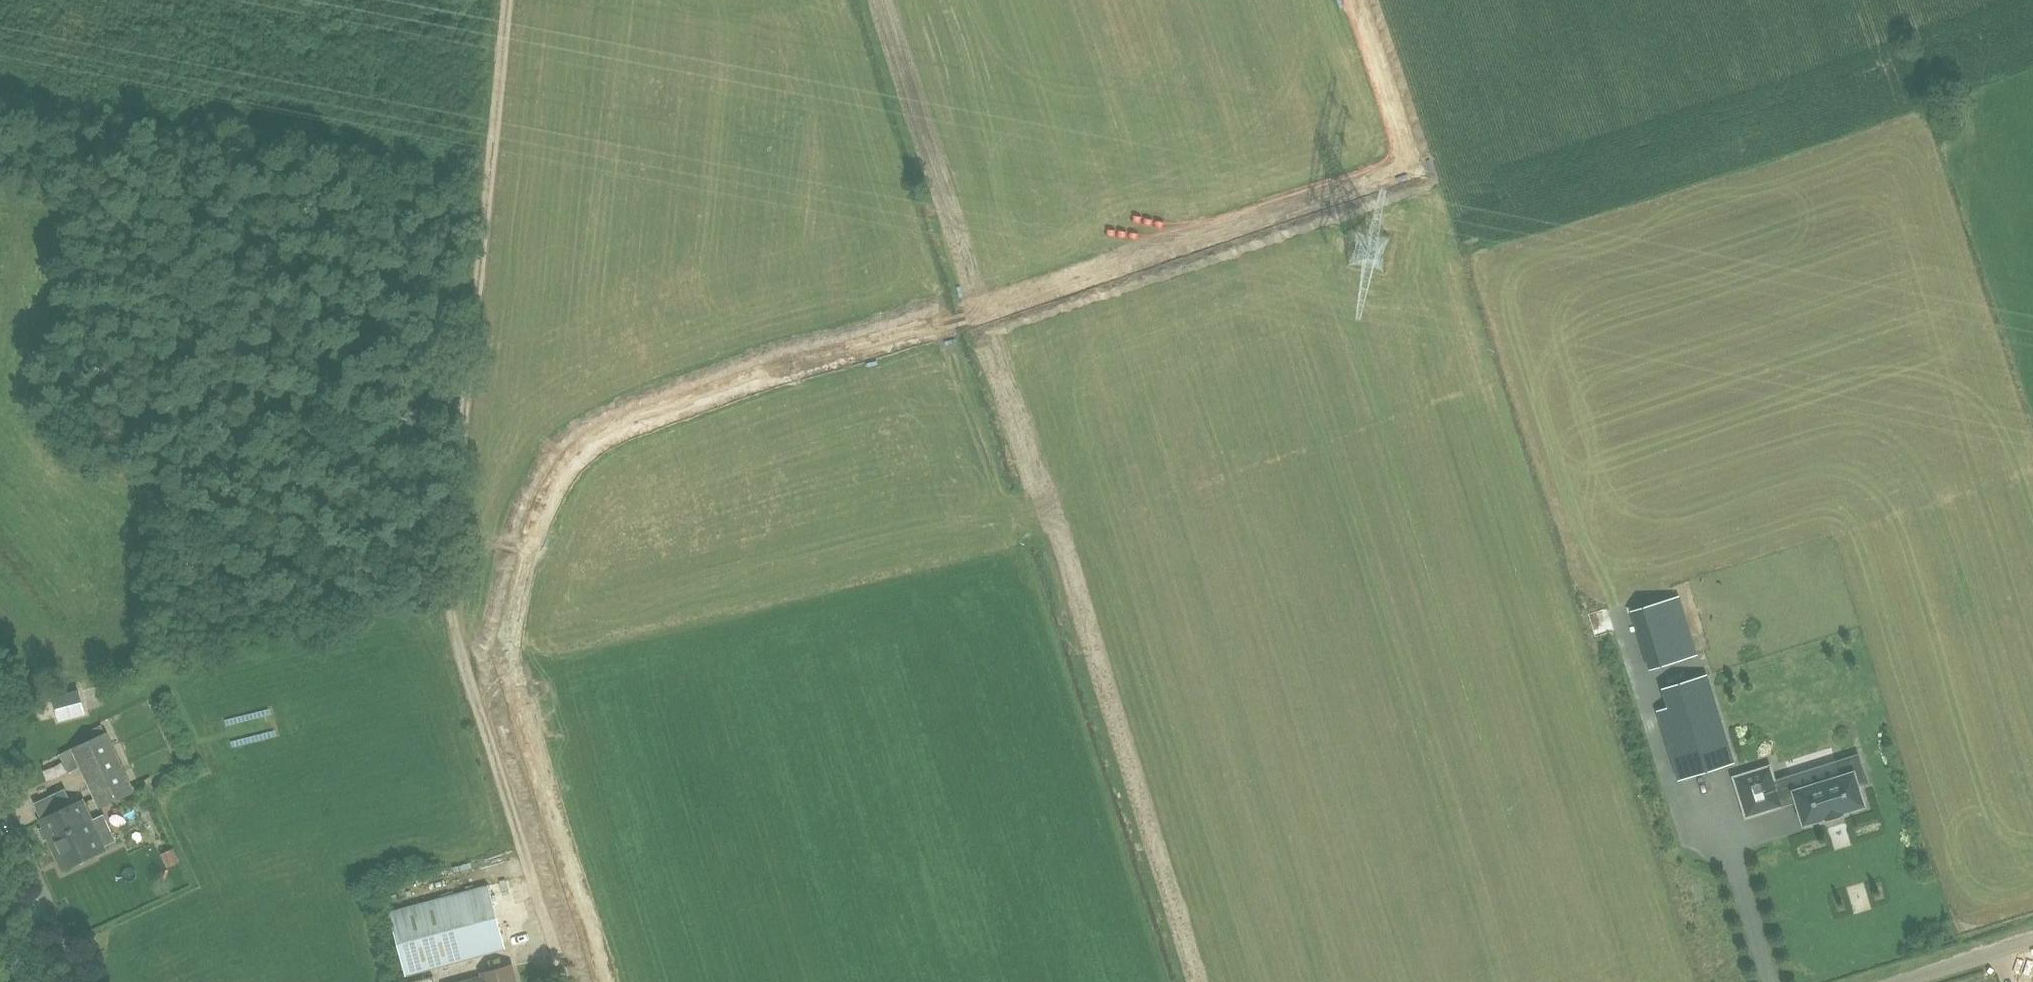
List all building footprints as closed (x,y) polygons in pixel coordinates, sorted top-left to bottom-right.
[(1629,611),(1650,667),(1698,653),(1677,596),(1629,611)] [(1659,711),(1680,778),(1731,762),(1705,676),(1666,688),(1672,706),(1659,711)] [(85,714),(79,691),(54,697),(60,720),(85,714)] [(69,771),(80,766),(99,809),(136,792),(108,731),(71,748),(72,750),(61,755),(69,771)] [(1829,818),(1830,818),(1829,815),(1837,813),(1837,816),(1838,815),(1838,814),(1841,813),(1841,812),(1863,805),(1856,784),(1866,781),(1857,755),(1836,762),(1841,776),(1795,790),(1790,776),(1773,782),(1769,767),(1734,777),(1746,816),(1781,805),(1780,804),(1795,799),(1803,824),(1825,817),(1825,818),(1828,817),(1829,818)] [(50,837),(64,868),(117,844),(104,816),(92,821),(83,801),(74,805),(70,797),(60,801),(57,794),(36,803),(43,819),(42,820),(45,826),(40,828),(45,839),(50,837)] [(176,866),(187,862),(182,849),(171,853),(176,866)] [(407,974),(505,948),(488,885),(390,911),(407,974)] [(513,967),(482,975),(482,976),(461,981),(517,981),(513,967)]
